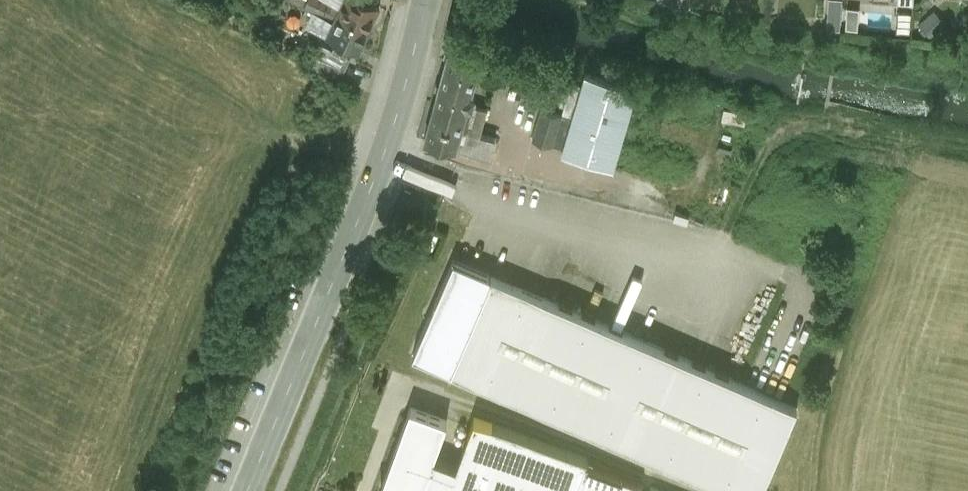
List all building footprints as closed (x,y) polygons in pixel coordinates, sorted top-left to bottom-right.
[(316,0),(306,0),(304,4),(315,9),(334,18),(337,10),(316,0)] [(335,0),(316,0),(337,10),(341,3),(335,0)] [(372,0),(342,0),(341,3),(337,10),(369,25),(379,3),(372,0)] [(847,7),(846,26),(857,27),(858,8),(847,7)] [(369,25),(337,10),(334,18),(315,9),(308,23),(337,37),(333,45),(332,47),(346,53),(346,52),(351,43),(359,47),(369,25)] [(947,24),(934,9),(918,24),(930,39),(947,24)] [(903,32),(907,20),(881,12),(877,24),(903,32)] [(346,53),(332,47),(333,45),(332,45),(323,41),(312,64),(340,76),(350,54),(346,52),(346,53)] [(442,66),(475,75),(481,54),(448,45),(442,66)] [(442,66),(423,135),(456,144),(469,99),(475,75),(442,66)] [(636,85),(585,70),(573,112),(563,144),(562,149),(613,164),(636,85)] [(469,99),(456,144),(490,153),(495,133),(481,129),(488,104),(469,99)] [(573,112),(541,103),(531,134),(563,144),(573,112)] [(454,257),(413,352),(735,490),(759,490),(796,405),(454,257)] [(474,415),(456,464),(433,455),(447,418),(410,405),(381,484),(401,490),(641,490),(638,490),(642,479),(585,458),(586,456),(474,415)]
